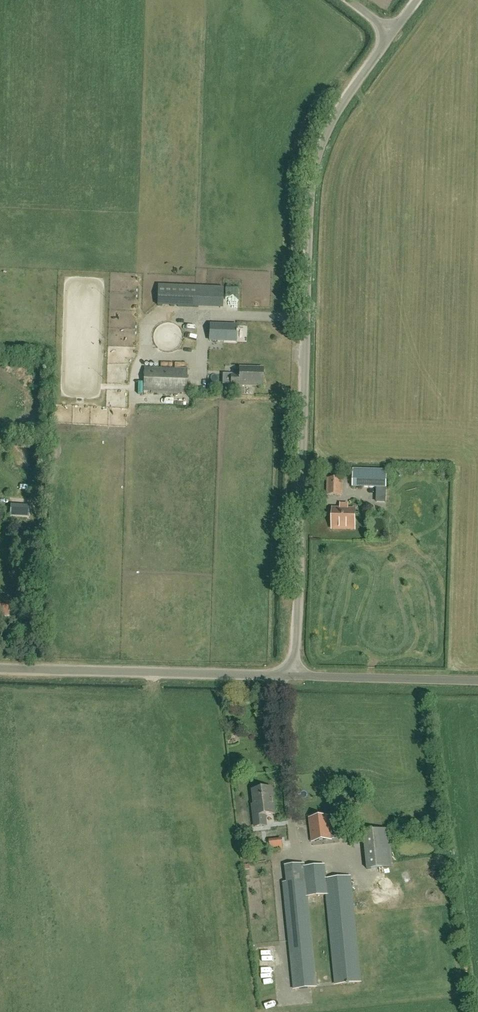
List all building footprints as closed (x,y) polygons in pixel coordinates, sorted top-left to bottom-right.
[(198,304),(199,286),(158,285),(157,303),(198,304)] [(236,325),(210,324),(210,340),(236,341),(236,325)] [(239,376),(231,376),(231,374),(222,374),(222,384),(231,384),(231,385),(262,386),(262,373),(256,373),(257,369),(240,368),(239,376)] [(144,391),(186,393),(187,370),(145,369),(144,391)] [(386,488),(387,471),(353,470),(353,487),(386,488)] [(327,496),(341,496),(341,479),(328,479),(327,496)] [(355,529),(355,509),(332,509),(332,529),(355,529)] [(253,791),(255,808),(253,809),(255,827),(267,826),(266,815),(274,814),(271,789),(253,791)] [(310,821),(313,843),(331,841),(329,819),(310,821)] [(389,829),(363,831),(367,869),(393,866),(389,829)] [(279,838),(266,839),(266,850),(280,849),(279,838)] [(325,865),(305,867),(305,864),(286,866),(288,883),(284,883),(294,989),(316,987),(308,897),(327,895),(336,985),(360,983),(350,876),(326,878),(325,865)]
